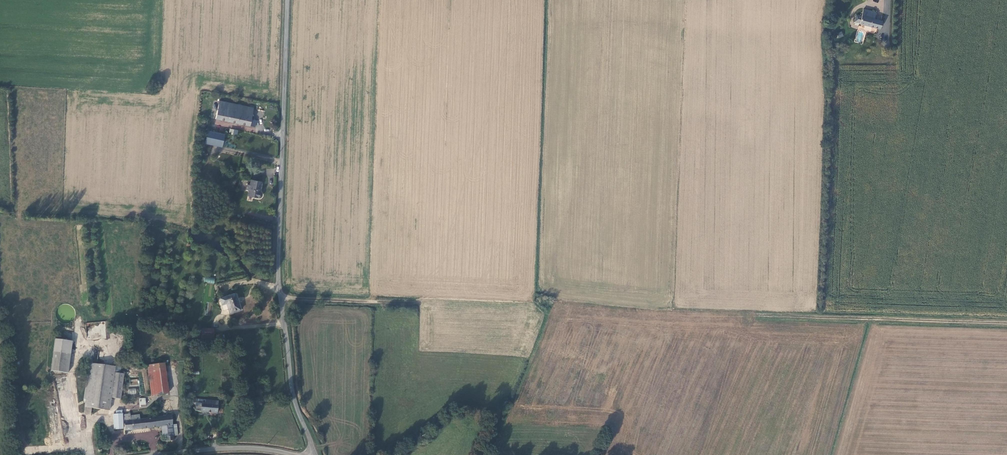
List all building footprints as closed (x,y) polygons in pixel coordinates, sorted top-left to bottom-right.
[(865,10),(863,16),(875,19),(877,13),(865,10)] [(880,30),(883,22),(875,19),(863,16),(861,24),(880,30)] [(253,108),(220,101),(218,109),(213,108),(212,113),(217,114),(216,118),(255,127),(256,121),(251,119),(253,108)] [(205,142),(221,146),(225,134),(208,130),(205,142)] [(263,182),(252,180),(251,187),(248,187),(247,192),(250,193),(249,198),(260,200),(262,199),(263,198),(264,196),(263,194),(261,193),(263,182)] [(241,311),(235,294),(220,299),(222,306),(227,305),(230,314),(241,311)] [(214,331),(202,330),(202,344),(214,344),(214,331)] [(66,342),(53,340),(49,372),(63,373),(66,342)] [(90,408),(95,364),(87,363),(82,400),(85,401),(83,414),(90,415),(91,409),(90,408)] [(95,364),(90,408),(91,409),(108,411),(109,398),(112,373),(113,366),(95,364)] [(164,364),(147,365),(151,395),(168,393),(164,364)] [(122,374),(118,374),(112,373),(109,398),(119,399),(122,374)] [(217,414),(218,405),(218,402),(212,401),(212,405),(205,404),(202,403),(200,412),(217,414)] [(123,428),(123,421),(122,414),(121,412),(115,413),(112,413),(114,429),(123,428)] [(124,421),(131,420),(131,416),(130,413),(122,414),(123,421),(124,421)] [(126,431),(154,427),(152,418),(151,418),(151,415),(148,415),(148,418),(140,419),(131,420),(124,421),(126,431)] [(152,418),(154,427),(162,426),(172,425),(171,415),(152,418)] [(164,438),(166,437),(173,437),(173,436),(172,425),(162,426),(164,438)]
